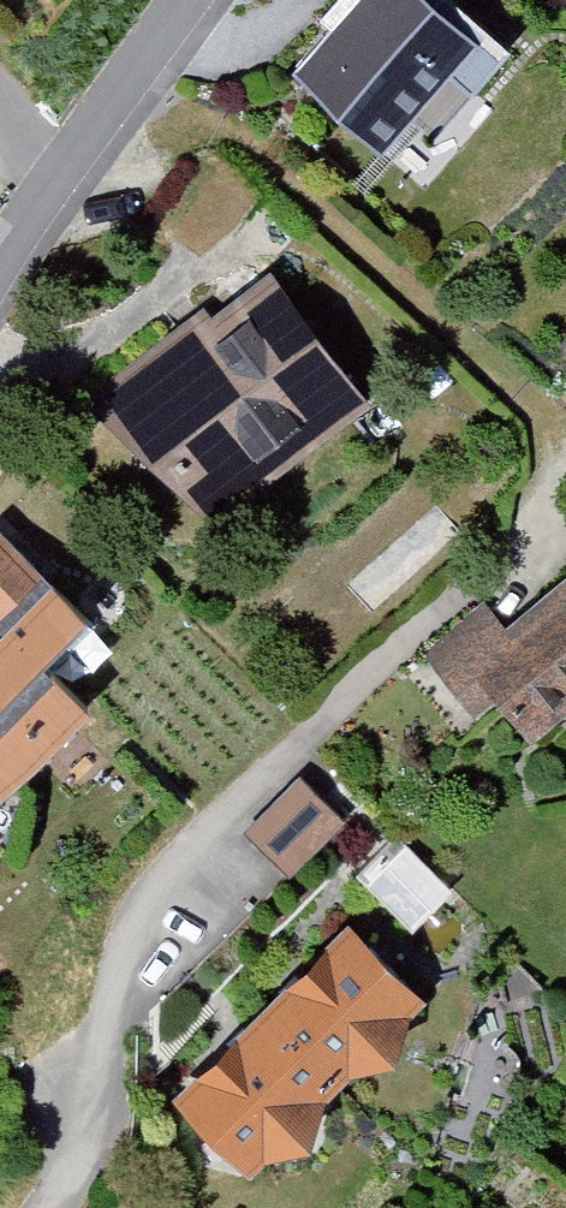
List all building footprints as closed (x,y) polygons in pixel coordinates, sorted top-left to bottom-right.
[(289,81),(391,171),(490,60),(422,0),(361,0),(289,81)] [(201,302),(100,385),(216,528),(371,401),(269,276),(215,320),(201,302)] [(10,648),(0,657),(0,841),(113,729),(71,687),(112,648),(0,535),(0,638),(10,648)] [(494,686),(551,754),(565,741),(565,593),(517,634),(490,603),(427,656),(469,707),(494,686)] [(250,823),(296,867),(350,810),(304,767),(250,823)] [(416,919),(451,881),(404,838),(369,876),(416,919)] [(366,935),(186,1109),(271,1198),(291,1179),(351,1177),(349,1125),(378,1097),(441,1094),(439,1041),(455,1025),(366,935)]
